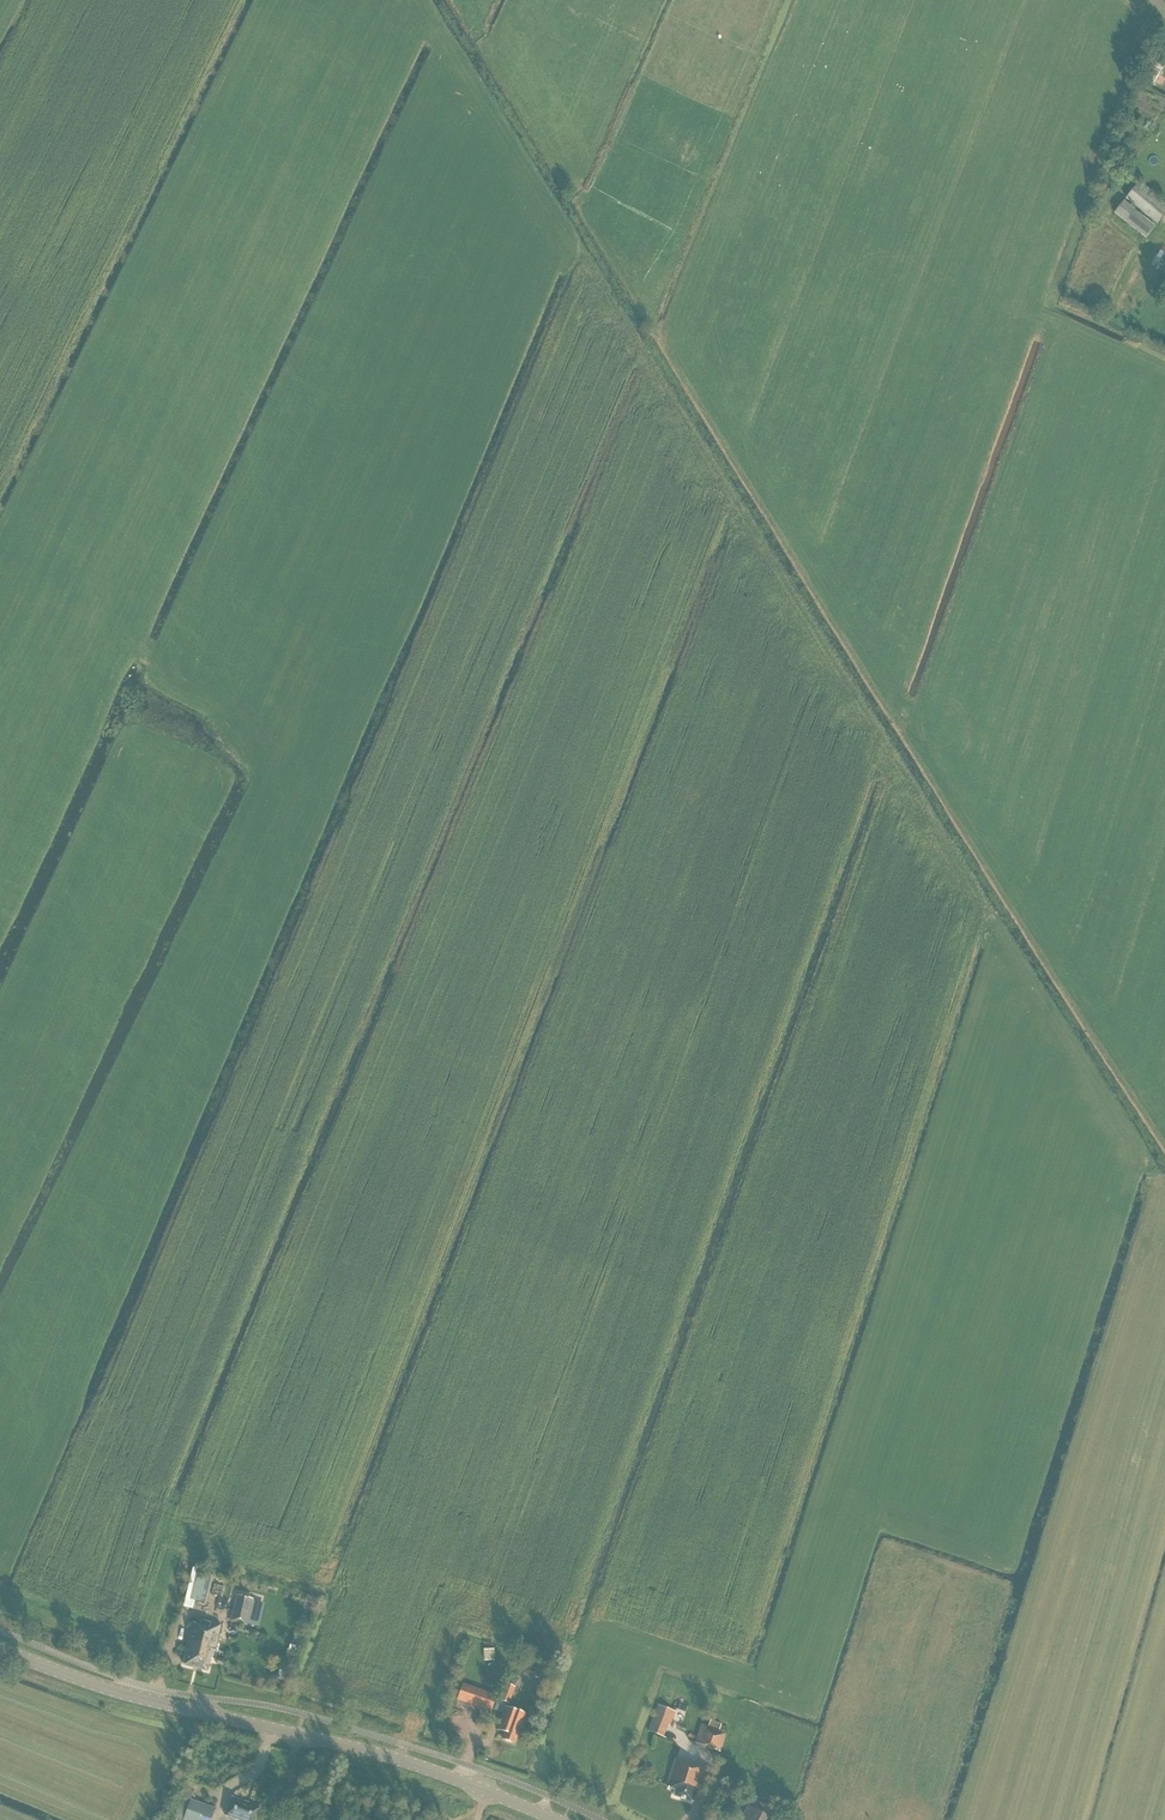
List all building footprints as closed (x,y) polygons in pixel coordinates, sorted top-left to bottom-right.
[(1164,214),(1164,204),(1140,184),(1127,199),(1158,223),(1164,214)] [(1147,238),(1157,226),(1126,201),(1116,213),(1147,238)] [(207,1598),(212,1574),(202,1572),(200,1580),(197,1580),(193,1595),(207,1598)] [(265,1585),(246,1580),(245,1584),(285,1595),(287,1588),(266,1583),(265,1585)] [(247,1626),(254,1599),(237,1595),(230,1621),(247,1626)] [(221,1625),(201,1619),(200,1624),(192,1622),(185,1651),(187,1652),(184,1664),(208,1671),(211,1658),(213,1659),(221,1625)] [(494,1650),(483,1650),(483,1661),(494,1661),(494,1650)] [(506,1683),(515,1687),(517,1681),(508,1678),(506,1683)] [(495,1698),(496,1694),(463,1682),(457,1700),(490,1712),(491,1710),(495,1698)] [(509,1703),(515,1687),(506,1683),(500,1700),(509,1703)] [(666,1738),(676,1711),(658,1705),(648,1731),(666,1738)] [(506,1707),(498,1729),(505,1732),(503,1739),(514,1743),(520,1726),(524,1727),(527,1720),(523,1719),(525,1714),(506,1707)] [(727,1727),(721,1724),(721,1723),(710,1719),(708,1726),(701,1723),(694,1743),(720,1751),(726,1733),(725,1733),(727,1727)] [(691,1800),(694,1801),(697,1791),(698,1787),(705,1767),(677,1758),(668,1787),(676,1789),(674,1795),(691,1800)] [(260,1807),(232,1797),(225,1816),(237,1819),(256,1819),(260,1807)] [(191,1799),(183,1819),(211,1819),(215,1808),(191,1799)] [(748,1806),(740,1819),(767,1819),(768,1817),(748,1806)] [(783,1815),(774,1812),(771,1819),(782,1819),(783,1815)]
